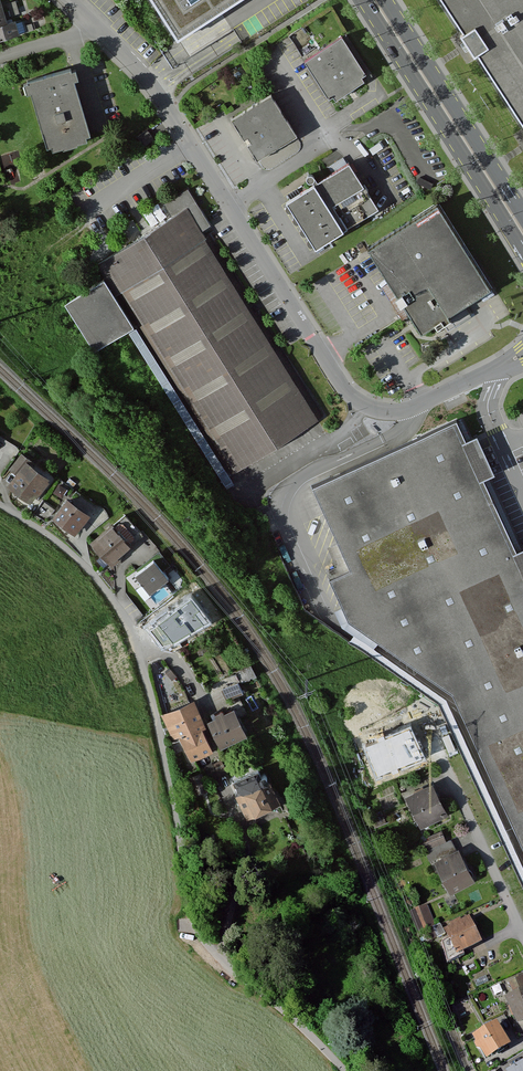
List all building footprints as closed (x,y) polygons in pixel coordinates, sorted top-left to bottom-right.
[(20,36),(16,23),(9,25),(1,0),(0,0),(0,42),(20,36)] [(180,39),(243,0),(153,0),(180,39)] [(522,134),(522,0),(435,0),(522,134)] [(370,79),(343,36),(307,59),(334,102),(370,79)] [(53,146),(54,150),(88,140),(87,137),(91,135),(75,82),(80,80),(78,71),(72,73),(72,70),(29,83),(30,86),(26,87),(29,96),(32,94),(48,148),(53,146)] [(274,98),(235,122),(259,162),(298,138),(274,98)] [(155,138),(148,128),(137,136),(144,146),(155,138)] [(312,186),(288,202),(318,248),(330,240),(379,209),(350,163),(320,182),(315,175),(308,180),(312,186)] [(188,188),(164,203),(172,216),(185,207),(199,229),(210,223),(206,217),(188,188)] [(425,334),(493,291),(438,205),(370,247),(391,280),(425,334)] [(234,473),(319,419),(253,314),(199,229),(185,207),(172,216),(151,229),(95,264),(105,280),(114,295),(119,292),(234,473)] [(66,304),(95,349),(133,326),(114,295),(105,280),(66,304)] [(452,698),(522,850),(522,563),(459,422),(313,489),(350,571),(329,581),(347,622),(452,698)] [(32,463),(21,455),(9,472),(16,477),(8,488),(32,507),(51,482),(30,466),(32,463)] [(91,518),(67,501),(53,521),(76,538),(91,518)] [(132,549),(114,528),(98,542),(96,540),(90,545),(110,568),(132,549)] [(169,581),(154,563),(136,578),(150,596),(169,581)] [(212,625),(191,599),(150,631),(163,648),(174,645),(212,625)] [(245,694),(240,685),(223,693),(228,703),(245,694)] [(207,728),(194,702),(162,718),(174,741),(179,739),(192,764),(215,752),(204,730),(207,728)] [(249,737),(235,710),(209,724),(223,751),(249,737)] [(390,723),(374,730),(379,742),(372,745),(385,774),(412,762),(400,734),(395,736),(390,723)] [(264,783),(257,769),(233,780),(240,794),(237,795),(249,819),(282,802),(270,780),(264,783)] [(448,816),(434,785),(408,797),(422,828),(448,816)] [(431,844),(446,840),(444,830),(428,834),(431,844)] [(475,883),(459,851),(436,862),(452,894),(475,883)] [(435,927),(427,907),(409,915),(413,926),(422,923),(425,931),(435,927)] [(445,933),(449,942),(442,945),(448,966),(453,964),(454,967),(459,966),(458,961),(465,959),(464,955),(483,946),(470,920),(462,924),(461,921),(451,926),(452,929),(445,933)] [(506,1002),(518,1027),(522,1025),(522,982),(510,988),(514,998),(506,1002)] [(512,1049),(500,1025),(473,1039),(477,1046),(475,1047),(478,1052),(480,1051),(487,1062),(512,1049)]
